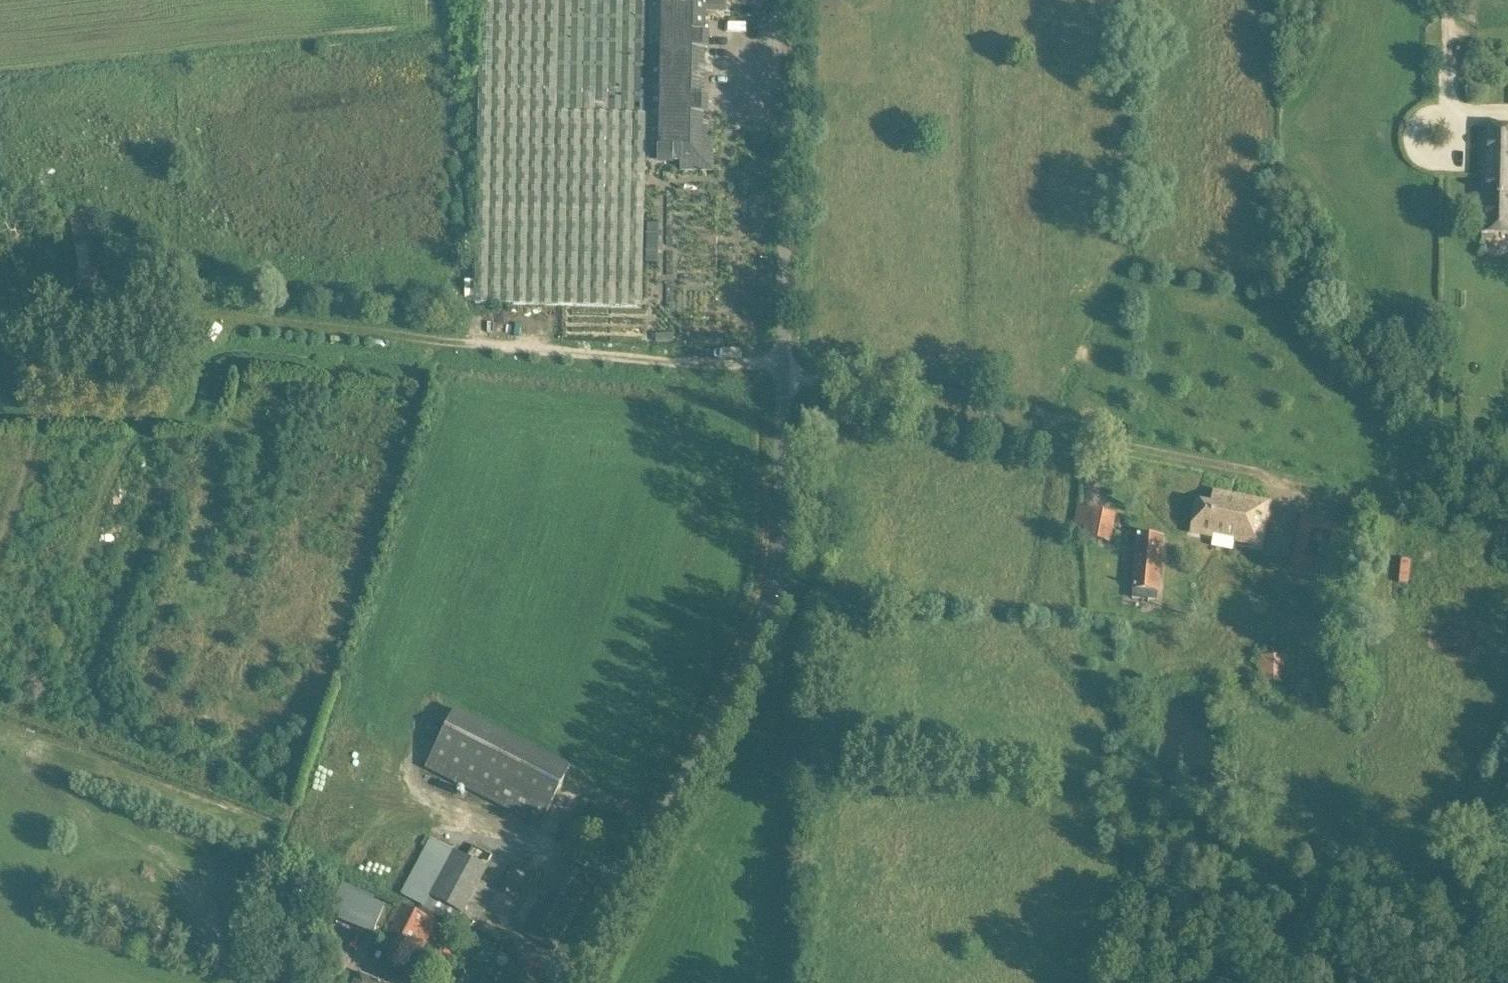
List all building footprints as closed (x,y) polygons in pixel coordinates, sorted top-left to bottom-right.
[(475,304),(642,307),(645,160),(680,161),(680,170),(713,171),(713,129),(703,129),(706,6),(726,7),(727,0),(667,0),(667,3),(664,3),(664,0),(481,0),(475,304)] [(1484,127),(1482,232),(1507,233),(1507,128),(1484,127)] [(106,287),(95,211),(93,198),(54,204),(57,218),(61,218),(71,293),(84,291),(106,287)] [(1264,507),(1215,497),(1212,508),(1198,505),(1193,530),(1257,542),(1264,507)] [(1112,516),(1095,513),(1090,536),(1108,540),(1112,516)] [(1333,572),(1341,530),(1326,527),(1327,523),(1306,519),(1297,561),(1318,565),(1317,569),(1333,572)] [(1163,538),(1138,535),(1132,598),(1157,600),(1163,538)] [(1259,682),(1284,682),(1284,655),(1259,655),(1259,682)] [(426,768),(541,826),(570,768),(455,710),(426,768)] [(456,925),(487,869),(486,868),(493,854),(474,844),(466,858),(430,838),(430,840),(425,837),(420,846),(425,848),(401,894),(422,905),(422,907),(456,925)] [(514,866),(500,891),(513,898),(527,873),(514,866)] [(339,889),(329,915),(374,934),(385,908),(339,889)] [(390,933),(423,949),(437,920),(427,915),(427,917),(399,903),(389,922),(395,924),(390,933)] [(451,962),(455,955),(441,948),(437,955),(451,962)] [(541,977),(515,963),(511,971),(507,968),(505,971),(498,967),(490,982),(483,978),(482,980),(488,982),(538,982),(541,977)] [(355,982),(385,982),(360,972),(355,982)]
